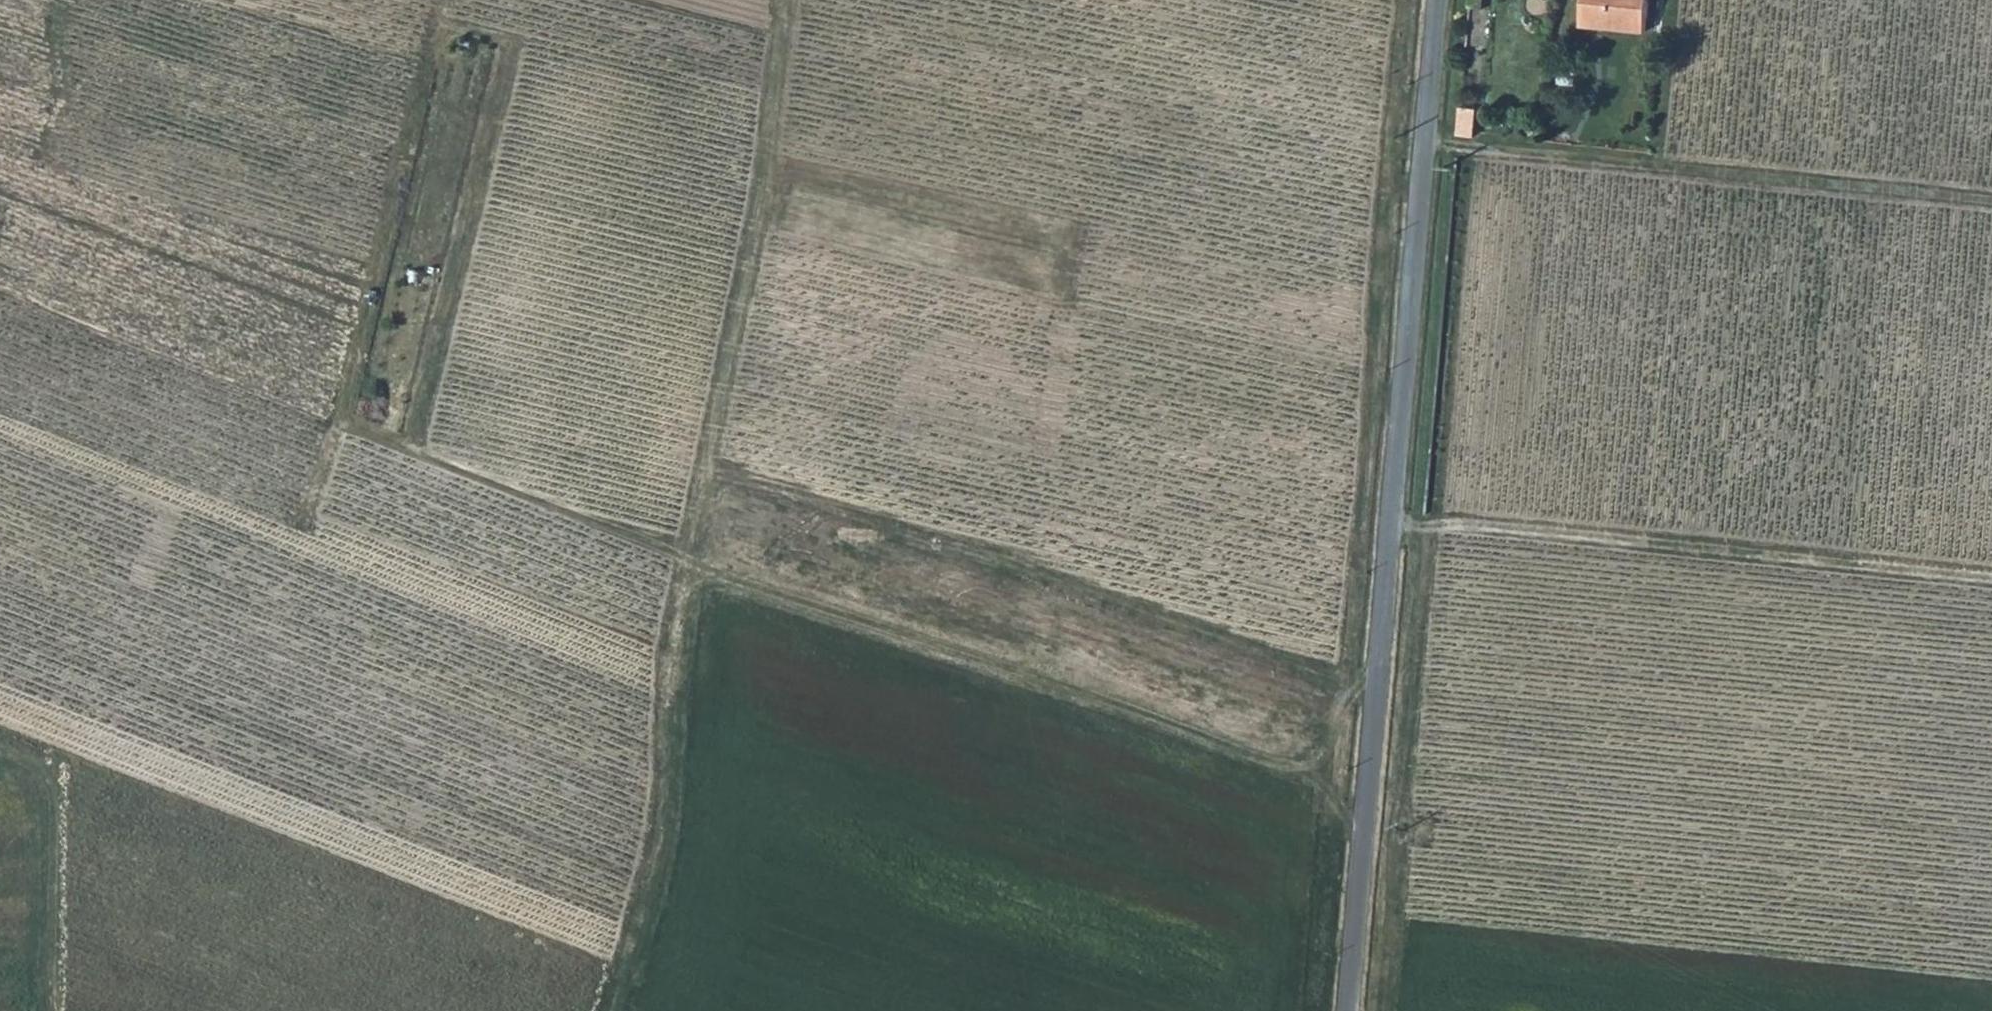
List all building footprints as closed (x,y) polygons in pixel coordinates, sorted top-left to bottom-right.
[(1642,27),(1645,0),(1582,0),(1580,19),(1642,27)] [(1457,133),(1473,135),(1475,106),(1460,105),(1457,133)]
